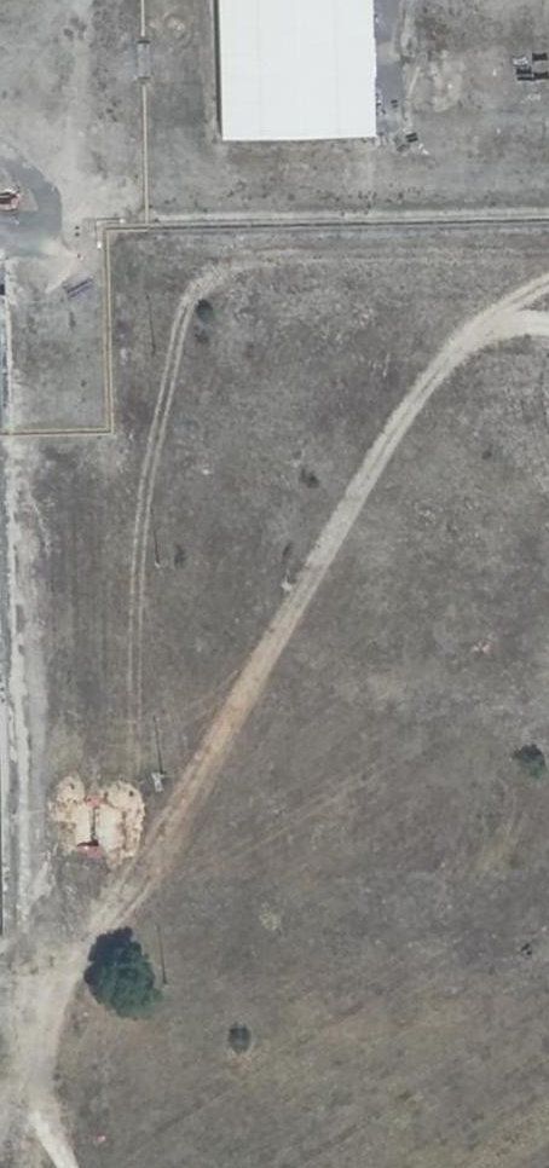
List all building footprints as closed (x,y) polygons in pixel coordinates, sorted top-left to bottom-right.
[(211,136),(367,133),(365,0),(208,0),(211,136)]
